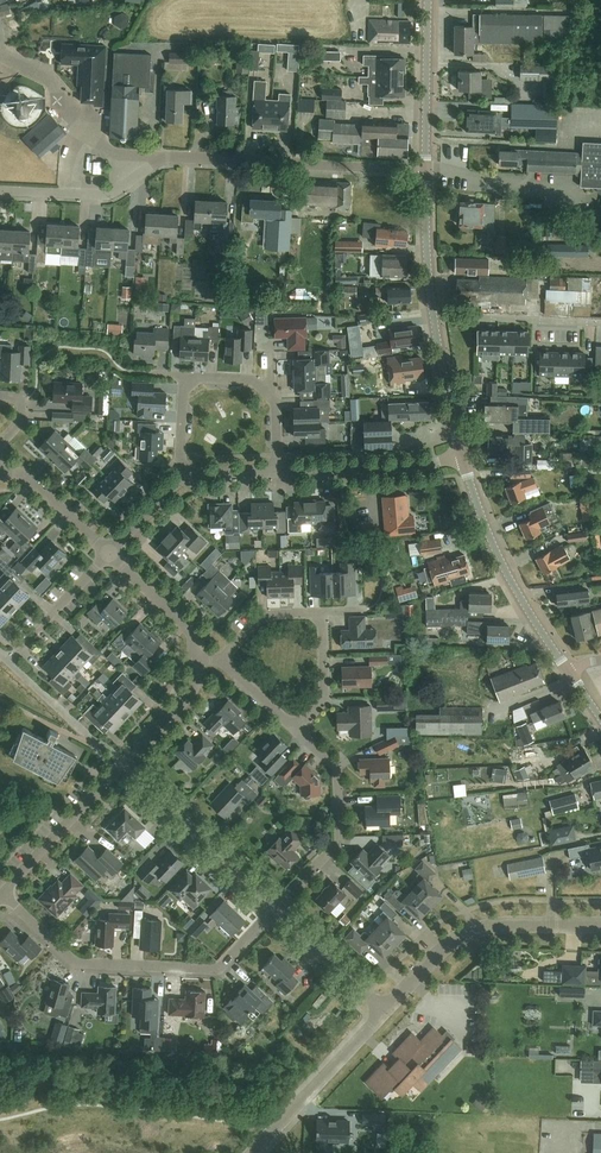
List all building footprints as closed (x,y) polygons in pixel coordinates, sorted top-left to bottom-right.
[(38,2),(39,2),(43,10),(51,6),(48,0),(37,0),(38,2)] [(0,16),(11,13),(9,3),(0,5),(0,16)] [(543,30),(540,30),(540,15),(479,14),(479,27),(472,27),(472,26),(454,26),(454,53),(472,53),(472,42),(540,43),(540,37),(543,37),(543,43),(572,44),(573,15),(544,15),(543,30)] [(369,39),(387,39),(394,39),(394,42),(410,43),(410,22),(399,22),(399,21),(369,20),(369,39)] [(96,101),(95,105),(104,105),(108,45),(65,42),(63,61),(81,63),(80,81),(84,82),(83,100),(96,101)] [(249,69),(259,69),(260,50),(251,49),(249,69)] [(287,70),(299,71),(300,51),(288,51),(287,70)] [(321,51),(320,60),(341,60),(341,51),(321,51)] [(151,54),(114,52),(109,137),(121,137),(121,138),(122,138),(123,138),(124,138),(125,138),(125,137),(137,138),(140,87),(150,87),(151,54)] [(189,52),(169,52),(169,62),(189,63),(189,52)] [(236,72),(248,73),(249,56),(237,55),(236,72)] [(369,76),(406,76),(406,67),(405,65),(405,58),(382,57),(382,55),(364,55),(364,64),(369,64),(369,76)] [(543,80),(542,104),(555,104),(556,80),(553,80),(554,66),(520,64),(520,80),(543,80)] [(479,89),(479,84),(479,71),(459,71),(459,90),(469,90),(469,98),(492,98),(493,90),(479,89)] [(406,76),(369,76),(359,76),(359,83),(369,83),(368,95),(404,96),(404,88),(406,86),(406,76)] [(270,131),(272,100),(265,100),(266,81),(255,80),(253,109),(254,109),(253,128),(259,128),(260,130),(270,131)] [(322,88),(322,99),(341,100),(342,89),(322,88)] [(183,103),(190,103),(191,90),(168,90),(167,122),(182,122),(183,103)] [(238,123),(239,113),(239,107),(235,107),(235,97),(231,97),(232,92),(224,92),(223,97),(218,97),(218,107),(218,123),(233,124),(233,123),(238,123)] [(272,100),(270,131),(279,131),(281,130),(287,130),(288,111),(290,112),(291,94),(279,93),(279,99),(277,100),(272,100)] [(33,110),(32,102),(26,96),(19,97),(13,103),(13,111),(19,117),(27,116),(33,110)] [(327,99),(326,116),(345,117),(346,100),(327,99)] [(500,133),(500,125),(511,126),(511,127),(545,128),(557,128),(557,105),(555,105),(555,104),(542,104),(511,103),(511,117),(501,117),(501,113),(491,112),(491,111),(467,110),(465,131),(500,133)] [(66,132),(50,115),(24,138),(39,156),(49,147),(53,152),(60,146),(56,142),(66,132)] [(333,139),(332,142),(361,143),(361,155),(407,157),(408,124),(381,122),(363,122),(362,124),(334,123),(334,120),(319,119),(318,138),(333,139)] [(557,128),(545,128),(545,143),(556,143),(557,128)] [(583,141),(582,153),(522,150),(522,151),(498,150),(498,164),(517,165),(517,164),(526,164),(526,170),(581,173),(580,186),(597,187),(597,189),(598,190),(600,193),(600,142),(583,141)] [(336,207),(349,208),(350,182),(306,180),(305,204),(336,206),(336,207)] [(242,221),(242,222),(254,222),(254,218),(267,219),(266,238),(271,238),(270,249),(290,250),(292,209),(280,209),(281,202),(281,200),(280,200),(271,200),(270,200),(252,199),(251,199),(243,199),(242,209),(242,210),(242,221)] [(210,221),(211,201),(195,200),(194,220),(186,219),(185,236),(194,236),(194,229),(202,230),(202,221),(210,221)] [(211,201),(210,221),(211,222),(210,230),(219,231),(225,231),(224,248),(231,249),(233,225),(227,225),(225,223),(227,202),(211,201)] [(460,202),(459,214),(460,214),(460,225),(493,227),(494,204),(460,202)] [(135,251),(142,251),(143,242),(151,243),(151,233),(161,234),(162,214),(146,213),(144,235),(136,234),(135,249),(135,251)] [(162,214),(161,234),(170,235),(170,242),(177,242),(176,254),(184,254),(185,237),(178,237),(177,235),(178,215),(162,214)] [(554,235),(555,216),(546,216),(545,234),(554,235)] [(557,235),(565,235),(566,219),(557,218),(557,235)] [(407,231),(380,228),(381,223),(363,222),(362,236),(376,237),(375,245),(406,248),(407,231)] [(62,254),(64,225),(48,224),(46,244),(38,244),(37,254),(37,260),(46,261),(46,253),(54,254),(62,254)] [(64,225),(62,254),(80,255),(79,265),(85,265),(87,249),(80,248),(80,249),(78,249),(80,226),(64,225)] [(87,249),(85,265),(93,266),(93,265),(94,255),(111,256),(112,248),(113,228),(98,227),(97,230),(89,229),(88,249),(87,249)] [(135,266),(134,266),(135,257),(142,257),(142,251),(135,251),(135,249),(127,249),(128,229),(113,228),(112,248),(120,248),(119,258),(126,258),(126,265),(125,275),(134,276),(135,266)] [(12,260),(14,230),(0,229),(0,259),(12,260)] [(14,230),(12,260),(24,261),(24,251),(29,252),(30,231),(14,230)] [(506,249),(507,237),(507,235),(496,235),(495,252),(506,253),(506,249)] [(335,240),(335,251),(351,251),(352,240),(335,240)] [(546,256),(575,256),(575,244),(546,243),(546,256)] [(36,273),(37,260),(37,254),(30,253),(29,273),(36,273)] [(370,254),(370,275),(370,276),(406,277),(406,255),(370,254)] [(456,258),(455,273),(488,274),(489,259),(456,258)] [(512,259),(512,269),(527,270),(527,260),(512,259)] [(338,276),(338,284),(358,283),(357,275),(338,276)] [(479,276),(479,280),(457,279),(457,298),(489,299),(488,302),(525,304),(526,278),(479,276)] [(565,290),(566,278),(551,277),(550,291),(564,291),(565,290)] [(568,277),(567,292),(590,292),(591,277),(568,277)] [(134,299),(134,285),(125,285),(125,299),(134,299)] [(342,285),(341,296),(356,297),(356,286),(342,285)] [(410,303),(409,287),(376,288),(376,297),(388,296),(389,304),(410,303)] [(48,309),(65,313),(69,296),(51,292),(48,309)] [(574,302),(573,315),(589,316),(590,303),(574,302)] [(22,317),(28,322),(33,315),(26,311),(22,317)] [(360,315),(361,324),(385,321),(383,312),(360,315)] [(174,325),(174,339),(181,340),(180,359),(194,359),(195,326),(196,318),(185,317),(184,326),(174,325)] [(288,337),(288,349),(305,349),(305,336),(306,336),(306,317),(275,318),(276,337),(288,337)] [(370,332),(383,331),(382,323),(368,324),(370,332)] [(195,326),(194,359),(208,360),(209,341),(218,342),(219,327),(209,326),(209,327),(195,326)] [(377,343),(378,354),(392,352),(392,347),(418,344),(416,326),(389,330),(391,341),(377,343)] [(154,328),(154,332),(137,331),(137,338),(135,338),(134,354),(144,354),(144,357),(155,357),(155,346),(168,347),(169,329),(154,328)] [(243,346),(251,347),(252,330),(238,329),(238,338),(226,337),(225,361),(242,362),(243,346)] [(498,353),(499,331),(478,330),(478,353),(483,353),(482,359),(499,359),(499,353),(498,353)] [(513,354),(513,331),(499,331),(498,353),(499,353),(513,354)] [(513,331),(513,354),(528,354),(528,332),(513,331)] [(333,335),(333,342),(337,342),(337,347),(345,347),(345,335),(333,335)] [(21,363),(29,363),(30,346),(20,345),(19,352),(2,351),(1,379),(20,380),(21,363)] [(329,358),(329,350),(312,351),(313,358),(294,359),(294,368),(293,368),(293,374),(316,374),(315,364),(326,364),(326,358),(329,358)] [(555,375),(555,352),(540,352),(540,374),(555,375)] [(555,352),(555,375),(569,375),(570,353),(555,352)] [(570,353),(569,375),(584,375),(584,374),(591,374),(592,358),(584,358),(584,353),(570,353)] [(406,378),(406,379),(413,378),(413,377),(423,375),(421,358),(402,360),(402,357),(388,359),(392,383),(405,381),(404,378),(406,378)] [(314,389),(314,397),(330,397),(330,388),(327,389),(327,383),(316,383),(316,374),(293,374),(293,381),(294,381),(295,390),(314,389)] [(473,383),(482,384),(482,375),(474,375),(473,383)] [(584,385),(583,376),(575,377),(575,385),(584,385)] [(112,395),(122,396),(123,380),(113,379),(112,395)] [(82,396),(82,392),(82,383),(54,382),(54,401),(73,402),(73,410),(92,411),(92,396),(82,396)] [(132,396),(139,396),(138,416),(150,417),(150,410),(165,411),(166,392),(150,391),(150,383),(133,382),(132,396)] [(487,395),(497,395),(497,383),(487,382),(487,395)] [(513,384),(512,392),(524,393),(525,385),(513,384)] [(294,422),(319,421),(319,414),(327,414),(330,411),(330,399),(314,400),(314,407),(294,408),(294,422)] [(389,403),(390,419),(390,420),(430,418),(429,402),(389,403)] [(520,418),(517,417),(518,403),(486,402),(485,411),(485,422),(514,423),(514,433),(549,433),(550,417),(521,416),(520,418)] [(382,419),(390,419),(389,403),(381,404),(382,419)] [(53,412),(53,420),(73,421),(73,413),(53,412)] [(319,421),(294,422),(295,436),(309,436),(309,443),(326,442),(326,428),(320,428),(319,421)] [(367,447),(390,446),(389,422),(366,423),(366,425),(358,425),(359,435),(366,434),(367,447)] [(137,446),(136,458),(157,459),(158,448),(163,448),(164,433),(156,432),(156,424),(138,423),(138,432),(140,432),(140,446),(137,446)] [(53,459),(68,442),(73,437),(68,432),(64,438),(56,430),(40,446),(53,459)] [(525,436),(521,436),(489,435),(489,453),(508,454),(509,452),(517,453),(517,463),(531,463),(531,444),(525,444),(525,436)] [(589,437),(581,437),(581,453),(590,452),(589,437)] [(68,442),(53,459),(66,471),(76,459),(86,468),(96,458),(86,449),(81,454),(68,442)] [(108,446),(100,454),(107,460),(115,452),(108,446)] [(559,453),(559,460),(561,460),(561,465),(573,465),(573,460),(572,460),(572,453),(559,453)] [(118,457),(109,467),(113,470),(107,476),(125,493),(134,484),(125,476),(131,470),(118,457)] [(578,467),(600,467),(600,458),(593,458),(593,457),(578,457),(578,467)] [(510,469),(510,478),(530,477),(530,469),(510,469)] [(83,472),(75,480),(82,486),(89,478),(83,472)] [(125,493),(107,476),(102,482),(98,478),(89,488),(102,500),(108,494),(116,502),(125,493)] [(521,482),(520,482),(505,487),(511,503),(526,498),(524,492),(537,487),(533,477),(521,482)] [(415,532),(413,515),(408,516),(407,494),(383,496),(386,535),(415,532)] [(593,506),(591,497),(580,498),(582,508),(593,506)] [(325,501),(317,501),(317,499),(310,500),(311,522),(319,522),(320,531),(335,530),(334,516),(326,516),(325,501)] [(295,502),(295,517),(288,518),(288,532),(302,531),(302,523),(311,522),(310,500),(303,500),(303,501),(295,502)] [(263,527),(263,502),(251,503),(251,512),(240,512),(240,532),(250,531),(250,527),(263,527)] [(263,502),(263,527),(277,526),(277,530),(286,530),(285,511),(274,511),(274,502),(263,502)] [(519,524),(526,539),(541,533),(539,528),(550,523),(550,521),(557,518),(550,502),(530,511),(531,514),(529,515),(531,519),(519,524)] [(209,504),(210,527),(226,526),(227,533),(233,533),(232,503),(209,504)] [(27,517),(17,507),(5,520),(0,516),(0,534),(5,529),(11,535),(27,517)] [(19,557),(31,545),(25,540),(38,527),(27,517),(11,535),(17,541),(10,548),(19,557)] [(178,526),(172,532),(171,531),(166,536),(183,552),(189,545),(196,552),(207,541),(198,533),(192,539),(178,526)] [(568,542),(587,539),(586,531),(567,534),(568,542)] [(41,547),(50,540),(46,535),(37,541),(41,547)] [(457,535),(444,540),(449,553),(462,548),(457,535)] [(164,566),(174,576),(184,565),(177,558),(183,552),(166,536),(162,541),(163,542),(157,548),(169,560),(164,566)] [(334,546),(334,537),(325,537),(326,546),(334,546)] [(418,541),(419,554),(428,553),(427,551),(441,549),(440,538),(418,541)] [(40,554),(34,548),(22,561),(32,570),(38,564),(47,572),(65,553),(52,541),(40,554)] [(543,574),(558,566),(570,560),(567,555),(563,545),(550,552),(550,551),(535,558),(543,574)] [(210,553),(216,559),(222,553),(216,547),(210,553)] [(8,563),(13,558),(10,554),(5,560),(8,563)] [(470,572),(464,554),(446,560),(445,555),(437,557),(437,559),(428,562),(435,585),(465,576),(465,574),(470,572)] [(208,604),(231,580),(213,563),(203,574),(210,580),(197,594),(208,604)] [(294,580),(302,580),(302,565),(289,565),(289,571),(280,572),(281,596),(294,596),(294,580)] [(0,586),(20,605),(30,594),(19,585),(24,579),(10,566),(1,577),(5,581),(0,586)] [(281,596),(280,572),(271,572),(271,566),(258,566),(258,581),(267,581),(267,596),(281,596)] [(333,572),(334,594),(355,594),(354,566),(347,566),(347,572),(333,572)] [(334,594),(333,572),(319,572),(319,567),(311,567),(312,595),(334,594)] [(592,589),(600,588),(600,579),(591,580),(592,589)] [(239,593),(236,590),(238,587),(231,580),(208,604),(219,615),(232,601),(237,606),(247,596),(242,591),(239,593)] [(181,586),(186,591),(191,585),(186,581),(181,586)] [(10,615),(20,605),(0,586),(0,587),(0,606),(10,615)] [(588,598),(587,590),(587,588),(575,589),(557,592),(558,606),(577,604),(589,603),(588,598)] [(460,601),(460,608),(426,609),(427,626),(468,625),(468,616),(470,616),(470,609),(491,610),(491,594),(469,593),(469,599),(461,600),(460,601)] [(114,622),(116,624),(128,612),(113,598),(104,607),(98,601),(88,613),(98,623),(102,618),(110,626),(114,622)] [(0,626),(10,615),(0,606),(0,625),(0,626)] [(574,627),(577,639),(600,633),(600,609),(587,613),(586,612),(571,615),(574,627)] [(341,630),(342,647),(376,646),(375,629),(365,629),(365,616),(350,616),(350,629),(341,630)] [(135,649),(150,633),(140,624),(127,637),(122,632),(112,643),(120,651),(128,643),(135,649)] [(486,640),(508,642),(509,626),(487,624),(486,633),(479,633),(479,637),(486,638),(486,640)] [(150,633),(135,649),(142,656),(136,662),(137,667),(144,674),(154,663),(147,656),(160,643),(150,633)] [(63,646),(83,664),(88,659),(92,663),(97,658),(102,653),(97,649),(93,654),(73,635),(63,646)] [(427,637),(426,645),(438,646),(439,638),(427,637)] [(53,656),(73,674),(78,679),(82,674),(78,669),(83,664),(63,646),(53,656)] [(73,674),(53,656),(43,666),(54,676),(49,681),(63,695),(73,684),(68,680),(73,674)] [(544,682),(537,662),(521,668),(521,667),(491,678),(500,702),(530,690),(529,688),(544,682)] [(343,667),(343,686),(371,686),(371,666),(343,667)] [(113,692),(132,711),(142,700),(132,690),(137,685),(123,672),(113,682),(118,687),(113,692)] [(155,678),(150,673),(145,680),(149,684),(155,678)] [(136,684),(142,678),(138,675),(132,680),(136,684)] [(72,692),(67,698),(72,702),(77,697),(72,692)] [(132,711),(113,692),(108,697),(103,693),(98,698),(103,702),(103,703),(123,721),(132,711)] [(390,710),(395,710),(394,697),(378,697),(378,710),(390,710)] [(215,733),(223,724),(226,727),(228,725),(235,732),(245,721),(238,714),(241,711),(229,700),(220,710),(218,708),(204,723),(215,733)] [(565,717),(559,701),(541,708),(541,709),(530,714),(534,722),(545,718),(547,724),(565,717)] [(123,721),(103,703),(98,708),(93,703),(84,714),(98,727),(102,722),(113,731),(123,721)] [(350,729),(350,735),(372,734),(371,705),(349,706),(349,712),(338,713),(338,729),(350,729)] [(440,734),(482,734),(482,707),(440,705),(440,714),(440,734)] [(526,723),(517,726),(524,745),(533,741),(526,723)] [(24,728),(13,759),(58,782),(77,756),(53,743),(58,733),(50,729),(46,735),(50,737),(48,741),(24,728)] [(176,753),(193,769),(206,756),(204,754),(214,744),(203,734),(193,744),(188,740),(176,753)] [(274,734),(257,752),(265,759),(261,764),(272,774),(283,762),(277,757),(277,754),(286,745),(274,734)] [(399,744),(395,736),(376,745),(380,753),(399,744)] [(568,751),(571,756),(557,765),(558,767),(552,771),(560,784),(566,780),(567,782),(595,765),(584,748),(580,751),(577,746),(568,751)] [(213,755),(217,758),(214,760),(219,765),(229,755),(221,747),(213,755)] [(294,758),(274,779),(280,785),(286,785),(293,777),(301,785),(301,795),(304,795),(304,797),(305,798),(310,798),(311,797),(311,794),(320,794),(320,777),(306,763),(302,767),(300,764),(294,758)] [(384,780),(390,780),(389,758),(360,759),(361,773),(371,773),(371,781),(375,780),(375,786),(385,786),(384,780)] [(540,758),(526,763),(533,780),(546,774),(540,758)] [(524,766),(514,770),(517,779),(530,778),(524,766)] [(494,781),(505,783),(507,770),(496,768),(494,781)] [(600,798),(600,781),(591,783),(594,799),(600,798)] [(211,803),(225,817),(242,799),(248,805),(258,794),(252,788),(244,796),(230,783),(211,803)] [(517,793),(518,800),(527,799),(526,792),(517,793)] [(381,824),(381,826),(390,826),(389,814),(400,813),(400,795),(377,796),(378,805),(366,806),(366,825),(381,824)] [(554,813),(577,806),(575,796),(551,802),(554,813)] [(127,831),(135,838),(146,827),(125,807),(105,828),(117,838),(118,840),(127,831)] [(510,820),(512,829),(522,827),(520,818),(510,820)] [(568,826),(550,830),(553,844),(570,841),(568,826)] [(293,850),(303,839),(291,828),(281,838),(280,837),(267,850),(274,856),(273,858),(277,862),(279,861),(286,868),(299,855),(293,850)] [(354,864),(348,871),(367,889),(376,880),(373,877),(382,867),(380,865),(389,855),(377,843),(368,853),(363,849),(351,862),(354,864)] [(592,870),(600,868),(600,846),(588,849),(588,845),(589,844),(568,848),(570,859),(583,856),(582,855),(589,853),(589,857),(586,858),(588,866),(591,866),(592,870)] [(112,874),(123,863),(107,848),(99,856),(88,846),(75,860),(95,879),(106,868),(112,874)] [(184,863),(171,850),(157,865),(150,858),(137,872),(148,883),(158,873),(166,881),(184,863)] [(510,879),(546,872),(543,856),(507,863),(510,879)] [(417,878),(421,882),(413,889),(431,906),(441,895),(429,883),(429,880),(435,873),(423,861),(416,868),(420,872),(417,875),(417,878)] [(342,868),(338,872),(344,880),(349,876),(342,868)] [(75,894),(83,885),(71,874),(62,883),(58,880),(53,885),(52,885),(39,899),(47,907),(48,906),(57,914),(67,903),(68,904),(76,895),(75,894)] [(194,907),(197,903),(211,888),(196,874),(192,879),(187,874),(171,890),(181,899),(183,896),(194,907)] [(344,886),(357,897),(363,890),(351,879),(344,886)] [(315,900),(329,913),(346,894),(333,881),(315,900)] [(89,886),(85,891),(93,899),(97,895),(89,886)] [(391,888),(384,895),(388,898),(387,899),(400,911),(405,905),(408,905),(420,917),(431,906),(413,889),(408,895),(405,893),(404,894),(399,889),(398,891),(396,889),(394,891),(391,888)] [(211,915),(232,934),(245,920),(224,901),(211,915)] [(377,928),(394,944),(405,933),(393,921),(392,918),(397,913),(385,901),(380,907),(384,910),(381,914),(381,916),(384,920),(377,928)] [(160,949),(161,921),(142,920),(143,910),(135,910),(134,924),(142,925),(140,948),(160,949)] [(129,928),(130,914),(109,913),(109,920),(97,919),(96,944),(101,945),(101,947),(107,947),(108,945),(113,945),(114,927),(129,928)] [(208,923),(200,916),(187,930),(195,937),(208,923)] [(394,944),(377,928),(370,935),(366,932),(363,932),(360,935),(354,929),(345,938),(360,952),(368,944),(371,944),(384,955),(394,944)] [(42,947),(29,936),(23,942),(11,930),(0,942),(0,944),(17,960),(25,952),(32,958),(42,947)] [(276,985),(286,994),(298,981),(291,974),(296,969),(284,957),(282,960),(275,953),(269,959),(270,960),(264,967),(279,982),(276,985)] [(563,971),(544,970),(543,981),(562,982),(562,983),(563,983),(600,984),(600,975),(586,974),(586,965),(563,964),(563,971)] [(67,1017),(73,996),(67,993),(69,984),(64,983),(62,979),(59,981),(53,980),(47,1002),(58,1006),(57,1010),(60,1014),(67,1017)] [(240,1022),(255,1006),(263,1013),(274,1001),(256,985),(251,990),(245,984),(224,1007),(228,1011),(226,1013),(233,1020),(236,1018),(240,1022)] [(0,991),(0,994),(5,1002),(14,996),(8,986),(0,991)] [(115,1013),(116,987),(99,986),(98,993),(82,992),(82,1006),(98,1007),(97,1013),(115,1013)] [(559,987),(559,996),(584,997),(584,987),(559,987)] [(141,1026),(150,1027),(150,1033),(157,1033),(157,1027),(159,999),(151,999),(151,988),(134,988),(133,1015),(142,1016),(141,1026)] [(204,1016),(205,991),(186,990),(186,999),(170,998),(169,1014),(185,1015),(204,1016)] [(326,996),(322,993),(312,1003),(317,1007),(326,996)] [(65,1039),(75,1043),(80,1029),(69,1025),(65,1039)] [(421,1090),(461,1047),(451,1038),(449,1041),(434,1028),(422,1041),(413,1033),(394,1053),(400,1059),(390,1069),(384,1064),(367,1082),(382,1096),(381,1095),(387,1088),(390,1091),(393,1091),(396,1088),(401,1093),(412,1082),(421,1090)] [(164,1037),(164,1049),(176,1050),(177,1037),(164,1037)] [(557,1075),(557,1086),(574,1086),(574,1075),(557,1075)] [(363,1113),(363,1125),(384,1126),(385,1114),(363,1113)] [(316,1128),(316,1131),(317,1131),(317,1140),(348,1141),(349,1121),(336,1120),(329,1120),(318,1120),(318,1128),(316,1128)]
